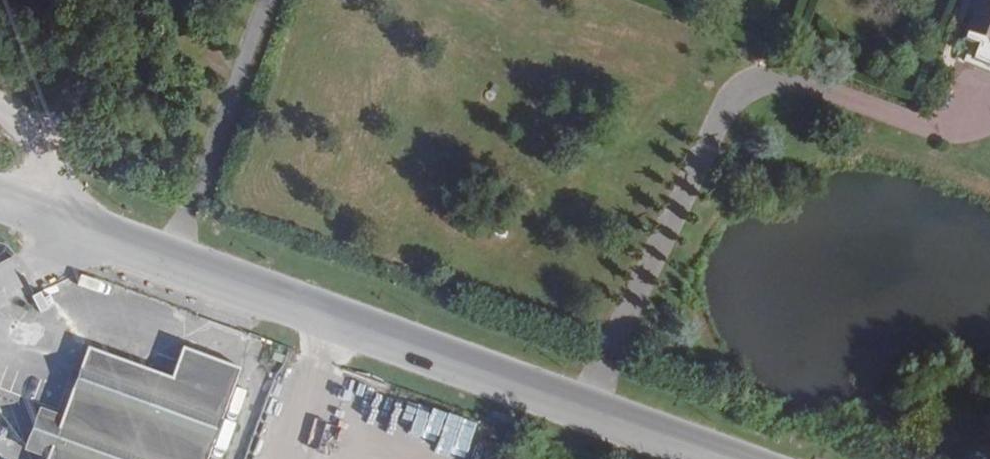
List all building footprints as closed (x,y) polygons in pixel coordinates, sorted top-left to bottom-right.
[(964,30),(989,40),(989,0),(976,0),(964,30)] [(134,331),(128,355),(166,365),(172,341),(134,331)] [(240,369),(181,348),(171,378),(87,348),(62,416),(46,458),(207,458),(240,369)] [(62,416),(39,408),(24,451),(46,458),(62,416)] [(479,458),(498,458),(503,446),(486,441),(479,458)] [(420,454),(385,442),(379,458),(418,458),(420,454)]
